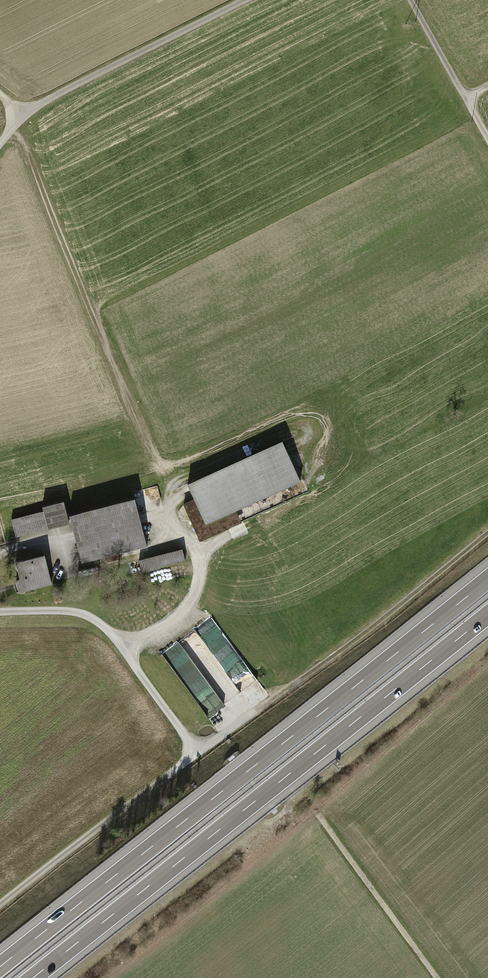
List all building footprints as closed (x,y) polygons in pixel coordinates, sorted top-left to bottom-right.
[(184,504),(200,539),(238,522),(233,510),(299,481),(281,441),(187,483),(194,499),(184,504)] [(133,497),(69,514),(82,560),(145,544),(133,497)] [(12,519),(16,535),(68,522),(63,501),(43,506),(44,511),(12,519)] [(140,560),(143,571),(185,560),(182,549),(140,560)] [(15,579),(18,591),(52,582),(45,555),(15,562),(20,578),(15,579)] [(181,642),(166,652),(192,692),(198,688),(208,681),(224,704),(242,693),(216,654),(205,662),(197,650),(190,655),(181,642)] [(204,696),(211,711),(223,705),(216,690),(204,696)]
